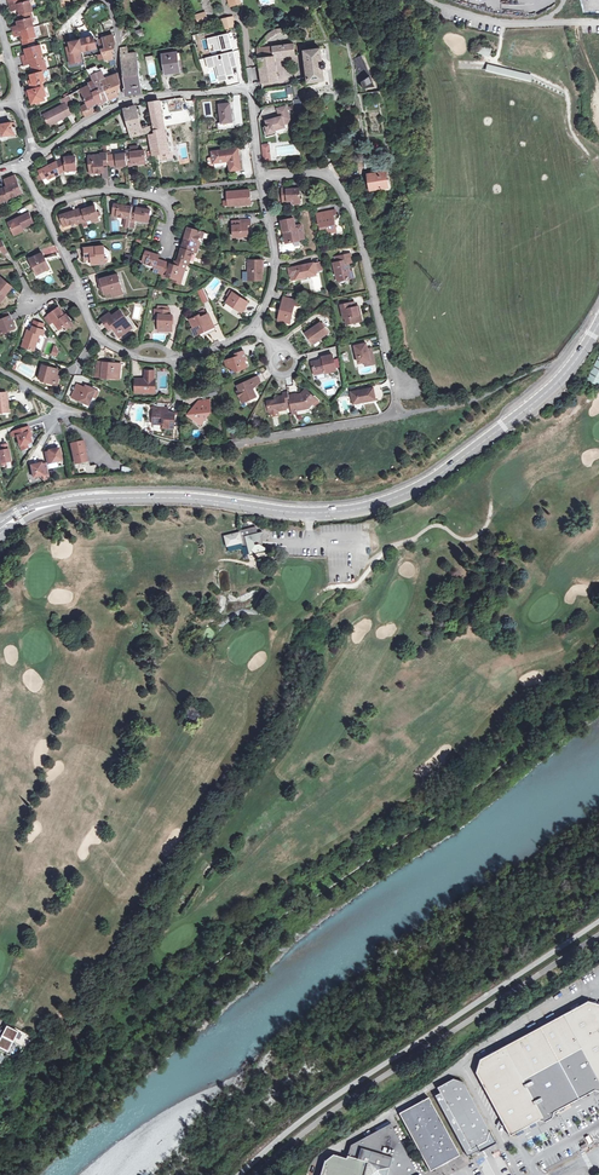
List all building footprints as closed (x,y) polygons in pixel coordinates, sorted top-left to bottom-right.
[(31,7),(30,0),(21,3),(20,0),(8,0),(11,11),(16,10),(16,9),(18,8),(20,14),(18,15),(20,21),(21,25),(18,25),(18,26),(12,27),(15,37),(20,35),(20,34),(22,34),(24,39),(22,40),(23,44),(34,42),(33,37),(35,37),(34,32),(35,32),(32,21),(31,17),(33,17),(31,11),(30,7),(31,7)] [(195,14),(196,23),(208,21),(206,12),(195,14)] [(224,29),(235,27),(233,16),(221,18),(224,29)] [(268,34),(265,37),(267,41),(275,35),(282,34),(282,32),(283,31),(284,31),(284,30),(284,28),(275,29),(268,34)] [(195,41),(206,39),(204,33),(193,36),(195,41)] [(231,41),(230,41),(229,34),(207,37),(209,53),(233,49),(231,41)] [(69,68),(83,65),(81,53),(97,49),(94,36),(68,41),(69,46),(65,47),(69,68)] [(104,39),(98,41),(100,49),(102,53),(105,61),(113,60),(110,48),(115,47),(116,44),(114,36),(103,38),(104,39)] [(29,53),(26,54),(22,55),(24,65),(32,63),(34,73),(30,74),(31,79),(33,84),(31,84),(32,89),(26,91),(27,96),(30,96),(32,104),(35,103),(45,100),(44,97),(42,87),(44,87),(43,85),(42,82),(46,81),(44,75),(43,75),(42,71),(43,71),(48,70),(46,63),(44,63),(43,60),(42,55),(44,55),(42,48),(40,49),(39,45),(28,48),(29,53)] [(122,46),(127,89),(125,89),(126,95),(143,93),(137,52),(129,52),(128,45),(122,46)] [(294,45),(257,49),(262,84),(278,82),(275,58),(296,55),(294,45)] [(476,52),(489,57),(491,50),(478,45),(476,52)] [(304,51),(308,83),(324,80),(323,69),(324,69),(326,67),(326,64),(324,63),(322,63),(321,49),(304,51)] [(239,51),(200,58),(203,75),(209,74),(211,85),(239,80),(235,57),(240,56),(239,51)] [(166,73),(180,71),(177,53),(163,55),(166,73)] [(361,56),(353,59),(361,77),(363,89),(374,87),(361,56)] [(97,65),(87,70),(90,75),(99,72),(98,69),(99,69),(97,65)] [(486,71),(530,81),(531,77),(487,66),(486,71)] [(102,81),(114,76),(110,67),(104,69),(103,67),(99,69),(98,69),(99,72),(90,75),(94,82),(102,99),(103,101),(108,99),(102,81)] [(121,85),(118,74),(114,76),(102,81),(108,99),(118,96),(115,87),(121,85)] [(102,99),(94,82),(89,85),(98,103),(103,101),(102,99)] [(90,107),(98,103),(89,85),(81,89),(87,104),(81,107),(86,117),(93,113),(90,107)] [(66,104),(66,105),(73,102),(79,100),(75,92),(63,98),(66,104)] [(170,152),(160,100),(149,102),(155,134),(149,135),(153,155),(170,152)] [(71,114),(66,105),(66,104),(44,115),(49,126),(71,114)] [(138,104),(125,107),(132,135),(154,130),(152,123),(144,125),(138,104)] [(222,123),(219,123),(219,129),(235,127),(233,115),(232,115),(230,104),(220,105),(222,123)] [(287,106),(278,108),(280,117),(267,120),(268,125),(264,126),(266,136),(276,134),(275,129),(285,127),(285,123),(288,122),(290,118),(287,106)] [(121,113),(116,115),(124,132),(128,130),(121,113)] [(2,137),(14,134),(12,123),(0,125),(2,137)] [(269,144),(262,144),(262,151),(263,160),(270,159),(269,144)] [(126,154),(127,165),(127,166),(132,165),(132,163),(139,162),(139,164),(146,163),(144,150),(131,152),(130,150),(125,151),(126,154)] [(228,153),(227,150),(212,152),(213,157),(213,163),(229,161),(230,171),(242,169),(241,162),(240,162),(238,151),(228,153)] [(89,161),(89,171),(94,171),(94,173),(104,173),(103,168),(103,163),(108,163),(107,156),(107,153),(101,154),(101,155),(93,156),(93,161),(89,161)] [(126,154),(107,156),(108,163),(108,166),(116,165),(116,166),(127,165),(126,154)] [(57,162),(59,172),(66,170),(76,169),(75,156),(65,157),(57,162)] [(39,171),(43,179),(47,177),(48,179),(56,176),(57,177),(60,176),(59,172),(57,162),(39,171)] [(369,181),(368,181),(368,185),(369,184),(371,190),(388,187),(386,171),(368,175),(369,181)] [(17,182),(1,189),(5,200),(6,201),(10,200),(10,198),(18,195),(17,192),(21,191),(17,182)] [(301,203),(300,195),(297,195),(297,189),(287,189),(287,188),(282,189),(283,201),(292,201),(292,204),(301,203)] [(228,206),(250,204),(249,190),(227,192),(228,206)] [(130,221),(132,207),(114,204),(113,213),(117,214),(116,216),(126,218),(124,225),(129,226),(130,221)] [(175,207),(177,213),(183,210),(180,205),(175,207)] [(83,210),(82,208),(77,210),(81,222),(98,217),(95,206),(83,210)] [(132,207),(130,221),(134,221),(135,219),(144,221),(145,219),(149,219),(150,210),(132,207)] [(77,224),(81,222),(77,210),(60,215),(63,224),(67,223),(68,225),(76,222),(77,224)] [(319,230),(327,228),(328,233),(336,232),(333,216),(336,215),(335,210),(316,214),(319,230)] [(8,222),(13,233),(23,229),(34,223),(29,212),(8,222)] [(283,232),(285,231),(287,243),(300,240),(297,229),(295,229),(293,219),(281,221),(283,232)] [(240,225),(233,226),(233,237),(248,236),(247,225),(250,225),(250,220),(240,221),(240,225)] [(200,238),(203,239),(205,233),(188,228),(183,243),(197,248),(200,238)] [(197,254),(199,248),(197,248),(183,243),(182,248),(177,261),(184,263),(187,264),(188,260),(190,261),(193,252),(197,254)] [(104,246),(96,247),(97,256),(105,255),(107,257),(110,254),(110,251),(104,246)] [(91,256),(92,259),(92,264),(105,262),(108,260),(107,257),(105,255),(97,256),(96,247),(84,248),(85,256),(91,256)] [(162,274),(166,263),(158,260),(159,256),(156,254),(146,251),(143,260),(147,261),(147,264),(156,267),(154,272),(162,274)] [(37,274),(43,272),(42,269),(48,267),(44,259),(45,258),(42,254),(30,259),(37,274)] [(336,263),(334,263),(338,280),(354,277),(353,271),(349,272),(347,263),(352,262),(351,254),(335,257),(336,263)] [(249,280),(262,280),(262,260),(249,260),(249,280)] [(185,269),(187,264),(184,263),(177,261),(175,261),(173,265),(185,269)] [(185,269),(173,265),(166,263),(162,274),(167,276),(167,277),(181,281),(185,269)] [(314,263),(293,268),(296,279),(316,275),(314,263)] [(3,302),(16,285),(3,274),(0,278),(0,300),(3,302)] [(98,278),(100,285),(102,284),(103,290),(104,294),(112,292),(122,289),(118,274),(107,277),(107,276),(98,278)] [(204,288),(198,291),(203,301),(209,299),(204,288)] [(124,294),(122,289),(112,292),(113,297),(124,294)] [(248,302),(233,292),(230,297),(226,302),(242,312),(248,302)] [(278,320),(288,322),(289,316),(291,317),(294,304),(297,305),(298,301),(284,297),(278,320)] [(347,325),(359,322),(357,312),(359,312),(358,307),(355,307),(354,303),(341,306),(343,319),(345,318),(347,325)] [(143,305),(134,304),(133,319),(142,320),(143,305)] [(69,322),(59,309),(58,308),(48,315),(59,330),(64,326),(69,322)] [(61,308),(59,309),(69,322),(71,321),(66,314),(65,315),(61,308)] [(157,310),(153,310),(153,315),(159,315),(158,329),(165,329),(165,331),(172,331),(172,316),(169,316),(169,311),(168,311),(157,310)] [(112,317),(104,322),(109,329),(112,327),(118,334),(122,331),(123,334),(132,328),(120,311),(112,317)] [(104,322),(112,317),(110,314),(102,319),(104,322)] [(214,327),(209,314),(199,318),(199,316),(191,320),(194,328),(196,327),(199,334),(205,331),(204,330),(207,328),(207,330),(214,327)] [(15,328),(10,316),(2,319),(0,320),(0,335),(15,328)] [(312,343),(328,333),(321,322),(305,333),(312,343)] [(41,329),(33,327),(32,331),(28,330),(22,347),(34,350),(40,334),(42,335),(43,330),(41,329)] [(55,332),(57,335),(66,330),(64,327),(55,332)] [(205,331),(199,334),(201,337),(216,330),(214,327),(207,330),(207,328),(204,330),(205,331)] [(359,363),(370,361),(368,355),(369,355),(367,344),(355,346),(359,363)] [(51,355),(56,357),(59,346),(53,345),(51,355)] [(237,357),(229,360),(231,368),(232,372),(248,367),(245,360),(247,359),(244,351),(236,354),(237,357)] [(322,360),(312,362),(315,373),(325,371),(326,373),(337,370),(332,354),(322,357),(322,360)] [(587,381),(598,387),(598,358),(587,381)] [(96,377),(115,378),(115,373),(119,373),(120,364),(97,362),(96,377)] [(55,384),(57,375),(59,370),(42,366),(39,378),(47,380),(47,382),(55,384)] [(135,392),(150,393),(150,390),(155,390),(156,379),(155,379),(155,370),(145,370),(145,379),(136,379),(135,392)] [(238,392),(241,397),(243,396),(245,401),(256,396),(253,389),(252,389),(250,386),(261,382),(258,376),(238,386),(240,391),(238,392)] [(89,405),(92,397),(95,390),(86,386),(84,389),(81,388),(82,387),(77,385),(72,398),(89,405)] [(354,404),(375,400),(373,388),(351,392),(354,404)] [(291,411),(295,410),(308,408),(316,400),(305,390),(301,395),(289,396),(291,408),(291,411)] [(8,409),(7,392),(0,393),(0,413),(4,412),(3,409),(8,409)] [(283,396),(277,397),(277,400),(274,400),(267,401),(268,413),(286,410),(285,409),(291,408),(289,396),(288,392),(283,393),(283,396)] [(199,407),(193,408),(187,415),(193,420),(194,419),(200,424),(205,418),(206,418),(210,412),(210,407),(210,400),(199,401),(199,407)] [(28,414),(35,411),(32,404),(25,407),(28,414)] [(173,428),(174,416),(169,416),(169,417),(164,417),(165,413),(167,413),(167,408),(153,408),(153,412),(154,412),(154,417),(153,416),(153,423),(163,424),(163,427),(173,428)] [(29,428),(13,432),(15,438),(18,437),(22,450),(29,448),(28,444),(32,443),(29,433),(31,433),(29,428)] [(75,464),(87,462),(83,442),(71,445),(75,464)] [(1,460),(2,466),(6,465),(6,463),(12,462),(9,450),(8,445),(2,446),(3,451),(0,452),(0,461),(1,460)] [(50,452),(45,453),(47,464),(62,461),(60,449),(49,451),(50,452)] [(42,464),(32,466),(34,478),(49,475),(47,464),(42,465),(42,464)] [(259,539),(262,533),(257,534),(255,529),(238,532),(239,534),(224,538),(226,547),(241,544),(242,545),(243,546),(245,547),(246,547),(249,555),(267,551),(260,546),(261,545),(261,543),(260,541),(259,539)] [(598,1065),(598,1005),(588,1001),(571,1011),(598,1065)] [(540,1028),(578,1100),(596,1090),(598,1091),(598,1065),(571,1011),(540,1028)] [(8,1026),(0,1040),(0,1049),(8,1053),(19,1032),(8,1026)] [(578,1100),(540,1028),(497,1051),(484,1058),(481,1059),(477,1073),(511,1136),(516,1133),(536,1122),(540,1120),(543,1121),(546,1122),(553,1118),(554,1115),(555,1112),(578,1100)] [(441,1092),(436,1095),(468,1155),(480,1149),(481,1151),(483,1150),(497,1142),(465,1081),(454,1078),(438,1087),(441,1092)] [(430,1097),(399,1114),(431,1171),(461,1154),(430,1097)] [(376,1128),(377,1130),(389,1124),(388,1121),(376,1128)] [(321,1174),(419,1174),(391,1123),(389,1124),(377,1130),(351,1145),(347,1158),(333,1154),(325,1161),(321,1174)] [(486,1160),(479,1163),(485,1174),(493,1174),(486,1160)]
